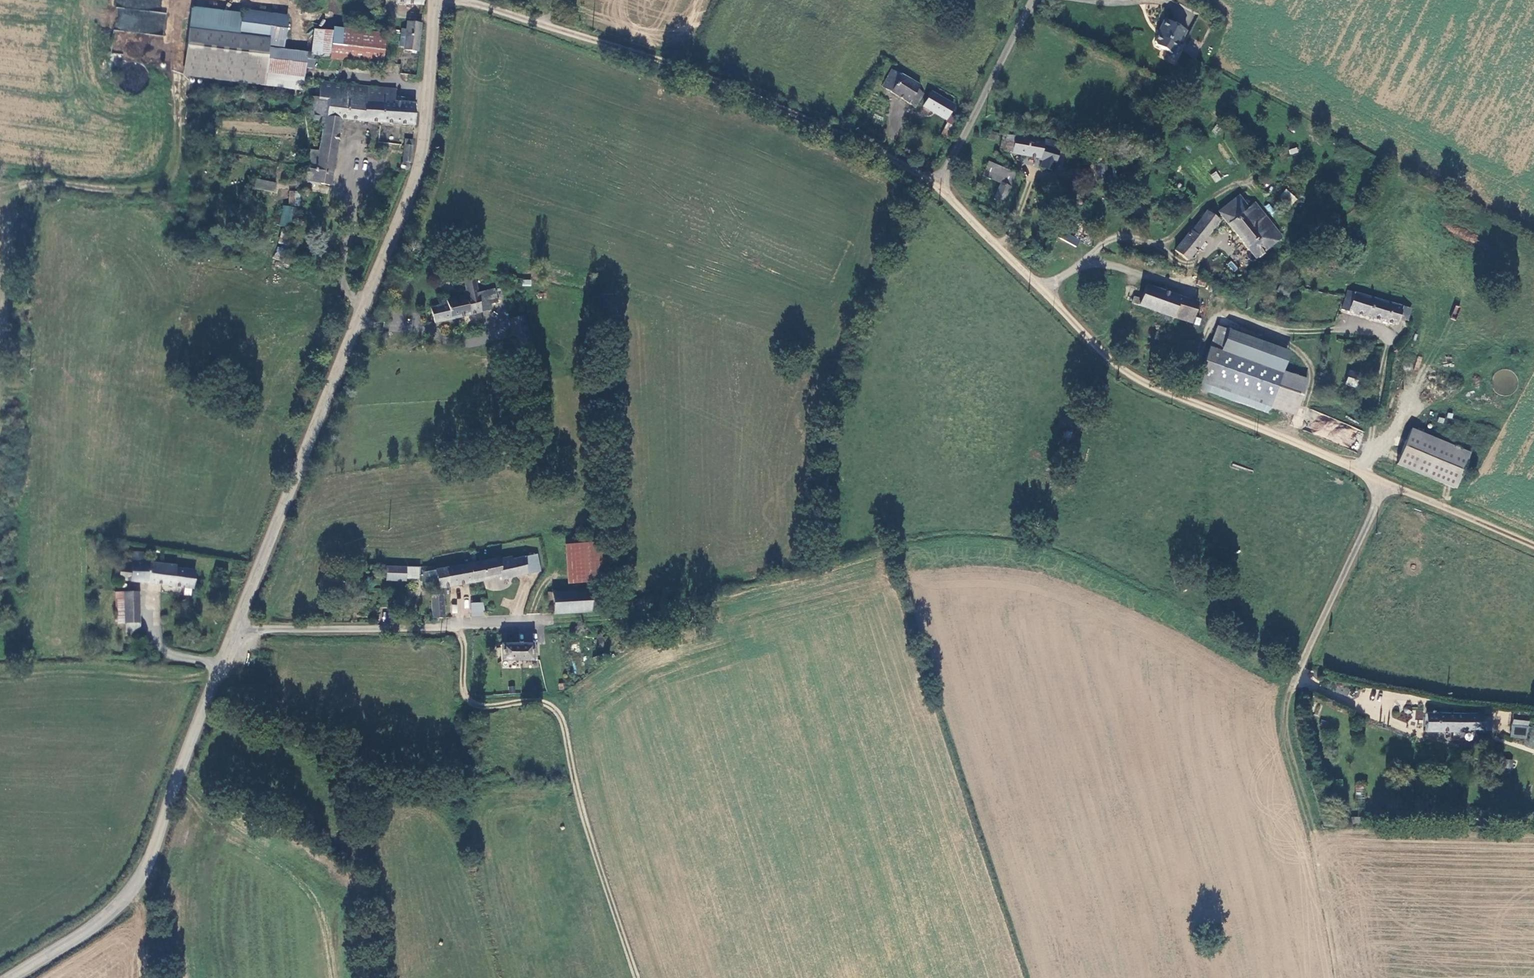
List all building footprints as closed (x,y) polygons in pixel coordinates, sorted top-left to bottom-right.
[(259,84),(269,12),(241,8),(240,16),(238,34),(187,27),(180,73),(259,84)] [(189,9),(187,27),(238,34),(240,16),(189,9)] [(1182,32),(1160,20),(1156,29),(1157,30),(1150,44),(1151,48),(1166,56),(1172,46),(1175,45),(1182,32)] [(416,50),(419,25),(406,23),(405,31),(400,30),(399,39),(404,40),(402,49),(416,50)] [(382,39),(315,29),(311,54),(378,64),(382,39)] [(303,53),(266,48),(261,83),(297,89),(303,53)] [(918,88),(920,86),(895,70),(884,87),(917,108),(926,93),(918,88)] [(360,121),(411,126),(412,105),(393,103),(365,99),(366,87),(316,81),(314,99),(308,98),(305,117),(318,118),(339,120),(360,121)] [(394,91),(366,87),(365,99),(393,103),(394,91)] [(930,91),(923,108),(949,119),(957,102),(930,91)] [(327,185),(339,120),(318,118),(317,128),(320,129),(315,154),(307,153),(302,180),(327,185)] [(997,135),(986,132),(984,137),(995,140),(997,135)] [(1000,150),(1011,152),(1014,136),(1002,134),(1000,150)] [(1043,141),(1014,136),(1011,152),(1043,157),(1042,166),(1054,169),(1059,141),(1043,138),(1043,141)] [(399,164),(401,176),(407,171),(411,144),(403,142),(399,164)] [(1014,174),(1001,168),(987,162),(981,175),(999,184),(992,198),(1001,202),(1014,174)] [(1096,164),(1098,180),(1113,178),(1111,162),(1109,163),(1097,164),(1096,164)] [(1210,174),(1214,182),(1221,179),(1217,171),(1210,174)] [(270,189),(251,185),(250,193),(268,197),(270,189)] [(1279,197),(1290,207),(1297,199),(1286,189),(1279,197)] [(288,191),(288,204),(299,204),(299,191),(288,191)] [(1254,257),(1279,237),(1253,203),(1248,207),(1239,195),(1220,211),(1254,257)] [(282,205),(280,226),(291,227),(293,206),(282,205)] [(369,206),(364,220),(379,225),(383,211),(369,206)] [(1218,220),(1213,216),(1207,211),(1191,231),(1189,229),(1174,249),(1186,259),(1218,220)] [(1063,231),(1059,237),(1076,247),(1079,241),(1063,231)] [(1095,274),(1079,279),(1080,291),(1096,286),(1095,274)] [(437,322),(493,306),(491,302),(499,299),(496,286),(479,290),(475,276),(464,280),(468,293),(448,299),(448,296),(440,299),(441,305),(433,308),(437,322)] [(1171,316),(1178,296),(1180,293),(1165,287),(1164,291),(1145,284),(1141,297),(1138,303),(1171,316)] [(1346,290),(1341,309),(1396,324),(1398,317),(1401,305),(1346,290)] [(1131,300),(1133,301),(1138,303),(1141,297),(1133,294),(1131,300)] [(1171,316),(1185,321),(1192,302),(1178,296),(1171,316)] [(1182,331),(1185,321),(1171,316),(1138,303),(1133,301),(1130,310),(1182,331)] [(1182,331),(1209,342),(1211,337),(1215,326),(1220,312),(1192,302),(1185,321),(1182,331)] [(1401,305),(1398,317),(1406,320),(1410,307),(1401,305)] [(526,312),(511,316),(515,332),(521,331),(524,342),(534,339),(530,328),(526,312)] [(1227,330),(1215,326),(1211,337),(1223,341),(1226,332),(1227,330)] [(1279,373),(1287,354),(1226,332),(1223,341),(1211,337),(1209,342),(1194,386),(1264,414),(1270,397),(1294,405),(1303,382),(1279,373)] [(1343,383),(1353,386),(1357,373),(1347,370),(1343,383)] [(1408,429),(1394,463),(1452,488),(1466,453),(1419,433),(1415,431),(1408,429)] [(569,532),(569,547),(604,544),(604,530),(569,532)] [(590,582),(590,591),(607,591),(604,544),(569,547),(565,547),(566,584),(590,582)] [(147,561),(148,552),(135,551),(133,560),(125,559),(124,563),(121,563),(119,578),(152,582),(192,587),(194,571),(178,569),(178,564),(147,561)] [(546,570),(543,554),(523,558),(526,574),(546,570)] [(526,574),(523,558),(512,560),(511,557),(497,559),(497,558),(435,570),(438,585),(440,588),(499,577),(499,579),(526,574)] [(420,581),(420,566),(386,565),(386,579),(420,581)] [(426,587),(438,585),(435,570),(423,572),(426,587)] [(553,601),(554,613),(591,612),(591,607),(590,591),(556,592),(556,588),(552,588),(552,592),(549,593),(549,601),(553,601)] [(607,591),(590,591),(591,607),(607,606),(607,591)] [(125,593),(117,594),(118,623),(126,622),(125,596),(125,593)] [(138,625),(137,596),(125,596),(126,622),(126,625),(138,625)] [(431,616),(442,617),(442,596),(432,596),(431,616)] [(484,603),(471,602),(471,615),(483,616),(484,603)] [(139,639),(138,625),(126,625),(126,640),(139,639)] [(537,645),(501,645),(501,660),(537,660),(537,645)] [(1511,714),(1524,714),(1525,706),(1511,706),(1511,714)] [(1423,729),(1435,729),(1488,730),(1489,717),(1481,717),(1481,714),(1432,713),(1432,707),(1423,707),(1423,729)] [(1511,714),(1511,725),(1524,726),(1524,714),(1511,714)] [(1510,734),(1524,735),(1524,726),(1511,725),(1510,734)]
